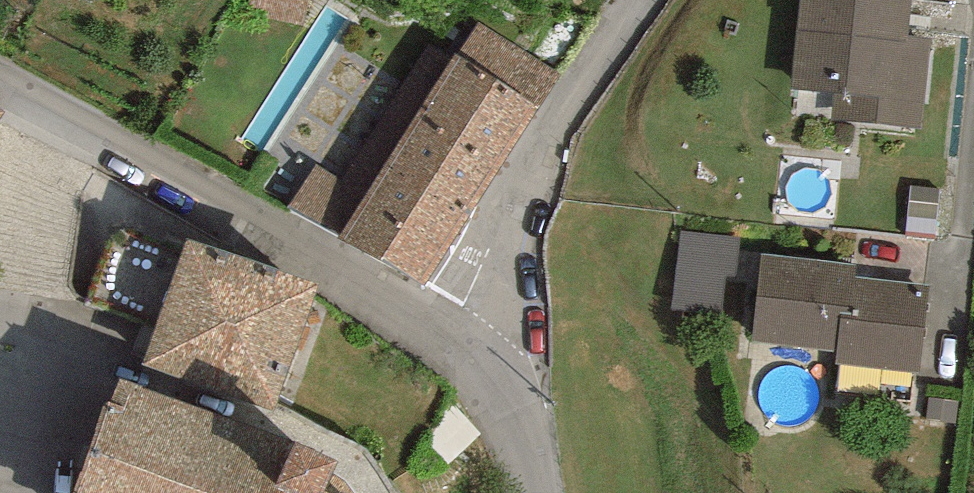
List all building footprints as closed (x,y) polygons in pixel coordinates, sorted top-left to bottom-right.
[(790,89),(834,94),(832,117),(922,127),(932,39),(909,36),(913,0),(800,0),(790,89)] [(478,19),(454,55),(539,107),(562,76),(478,19)] [(454,55),(429,39),(340,181),(314,165),(289,205),(425,289),(539,107),(454,55)] [(137,310),(156,239),(116,228),(97,300),(137,310)] [(741,237),(683,229),(672,310),(718,316),(723,279),(735,281),(741,237)] [(316,285),(186,239),(141,363),(272,409),(316,285)] [(760,254),(751,341),(836,349),(835,363),(921,372),(930,284),(854,276),(855,264),(760,254)] [(349,488),(341,481),(331,475),(337,461),(295,443),(118,378),(110,407),(101,405),(72,492),(353,492),(349,488)]
